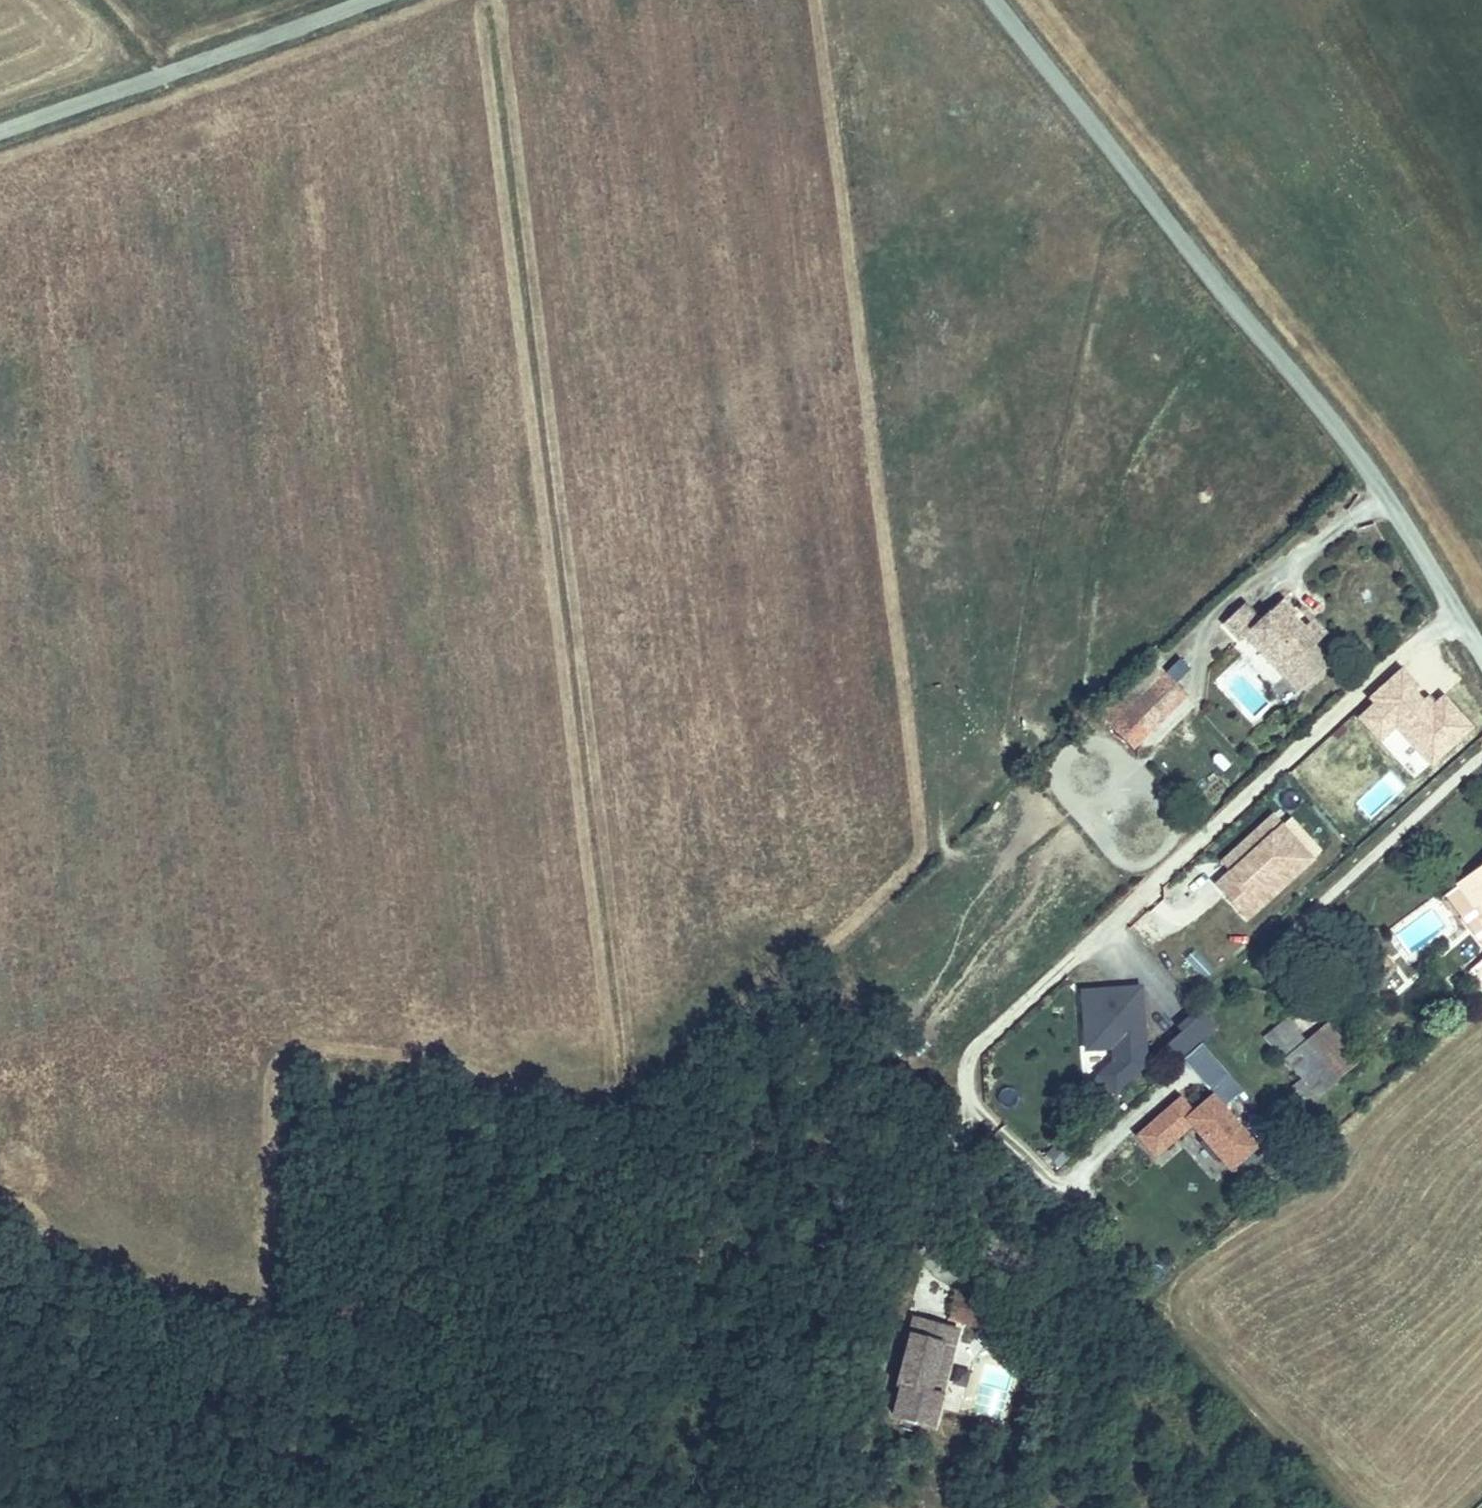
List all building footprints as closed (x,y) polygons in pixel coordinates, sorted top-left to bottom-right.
[(1326,633),(1312,619),(1303,627),(1292,616),(1296,612),(1283,599),(1261,621),(1244,603),(1223,623),(1240,641),(1245,636),(1251,630),(1288,668),(1326,633)] [(1296,612),(1292,616),(1303,627),(1312,619),(1301,608),(1296,612)] [(1251,630),(1245,636),(1282,675),(1288,668),(1251,630)] [(1154,663),(1102,714),(1134,746),(1148,733),(1126,710),(1163,673),(1154,663)] [(1163,673),(1126,710),(1148,733),(1186,696),(1163,673)] [(1238,887),(1224,899),(1245,922),(1315,858),(1272,811),(1215,862),(1238,887)] [(1446,894),(1481,942),(1481,868),(1446,894)] [(1473,976),(1481,988),(1481,970),(1473,976)] [(1141,987),(1082,991),(1084,1031),(1111,1030),(1112,1048),(1144,1046),(1141,987)] [(1287,1018),(1264,1037),(1281,1055),(1282,1054),(1303,1078),(1293,1086),(1309,1105),(1339,1081),(1287,1018)] [(1112,1048),(1111,1030),(1084,1031),(1086,1050),(1112,1048)] [(1192,1112),(1180,1098),(1137,1136),(1155,1156),(1191,1125),(1230,1170),(1257,1146),(1212,1094),(1192,1112)] [(979,1300),(957,1294),(950,1319),(972,1326),(979,1300)] [(1000,1306),(979,1300),(972,1326),(993,1331),(1000,1306)] [(957,1330),(914,1318),(898,1381),(907,1384),(898,1417),(933,1427),(943,1389),(932,1386),(942,1349),(951,1351),(957,1330)]
